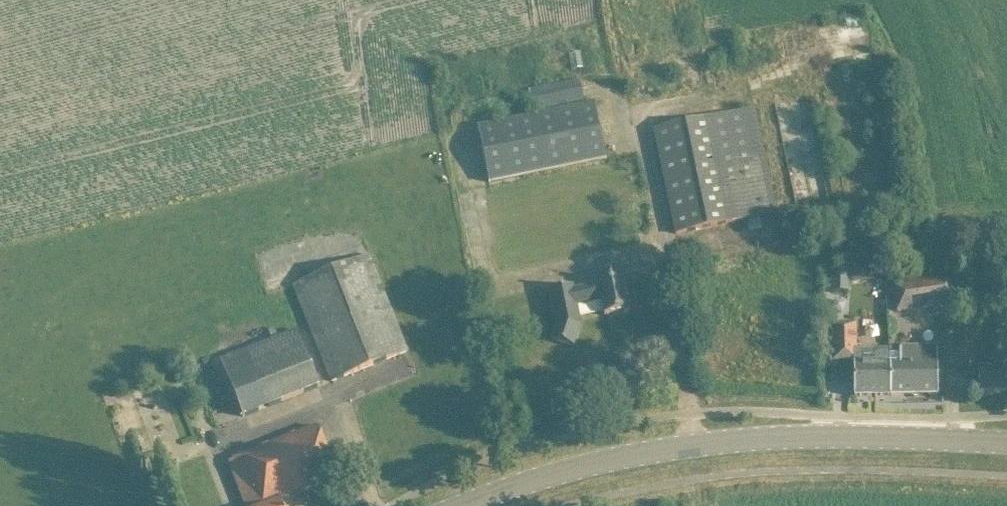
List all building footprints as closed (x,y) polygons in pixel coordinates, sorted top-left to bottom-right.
[(534,115),(478,127),(489,184),(607,160),(595,102),(585,104),(580,80),(529,91),(534,115)] [(777,215),(755,109),(654,130),(676,236),(747,221),(758,219),(777,215)] [(823,191),(821,131),(788,133),(791,193),(823,191)] [(758,219),(747,221),(749,232),(760,229),(758,219)] [(968,252),(955,254),(956,263),(969,261),(968,252)] [(331,382),(407,351),(369,256),(293,286),(331,382)] [(957,304),(953,273),(892,281),(897,313),(957,304)] [(847,278),(832,278),(832,294),(848,294),(848,285),(848,278),(847,278)] [(626,292),(624,279),(575,289),(574,286),(550,290),(557,325),(552,340),(574,348),(581,327),(577,306),(602,301),(605,316),(630,312),(626,292)] [(855,324),(829,325),(830,341),(830,361),(855,361),(855,365),(854,365),(854,397),(890,397),(890,365),(889,365),(889,351),(855,351),(855,341),(855,324)] [(243,418),(319,387),(297,330),(278,337),(275,329),(268,332),(271,340),(220,361),(243,418)] [(901,364),(890,365),(890,397),(939,396),(938,347),(901,348),(901,364)] [(1006,391),(1006,366),(978,367),(979,391),(1006,391)] [(281,500),(337,478),(317,427),(228,462),(245,505),(283,505),(281,500)]
